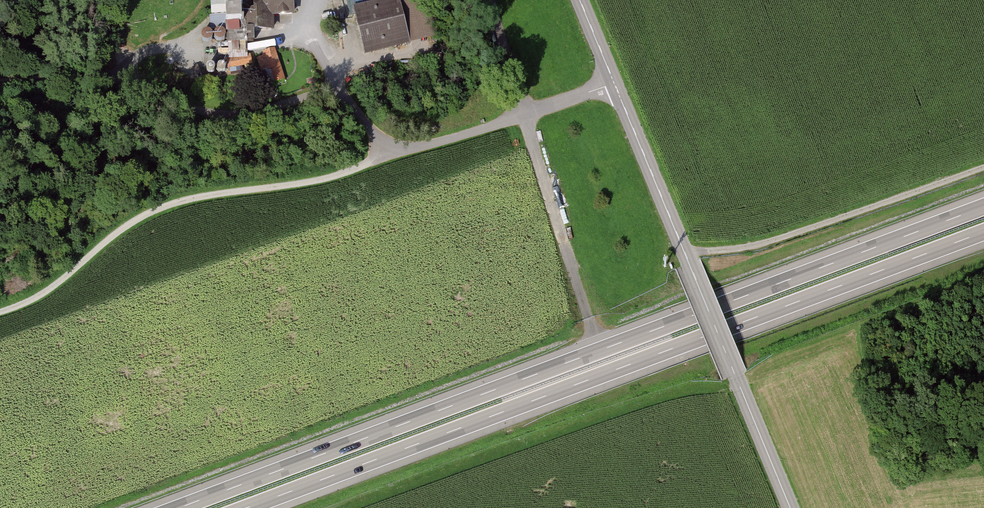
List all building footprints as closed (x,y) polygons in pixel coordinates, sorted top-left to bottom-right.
[(210,29),(199,30),(200,44),(226,43),(227,60),(230,70),(254,64),(251,54),(248,55),(248,43),(253,43),(252,31),(252,8),(243,9),(242,0),(209,0),(210,29)] [(292,0),(251,0),(252,8),(252,31),(273,30),(273,16),(293,15),(292,0)] [(400,0),(381,0),(353,6),(364,57),(411,46),(410,43),(401,1),(400,0)] [(401,1),(410,43),(437,37),(428,0),(407,0),(401,1)] [(286,79),(276,48),(263,52),(264,55),(259,57),(267,85),(286,79)]
